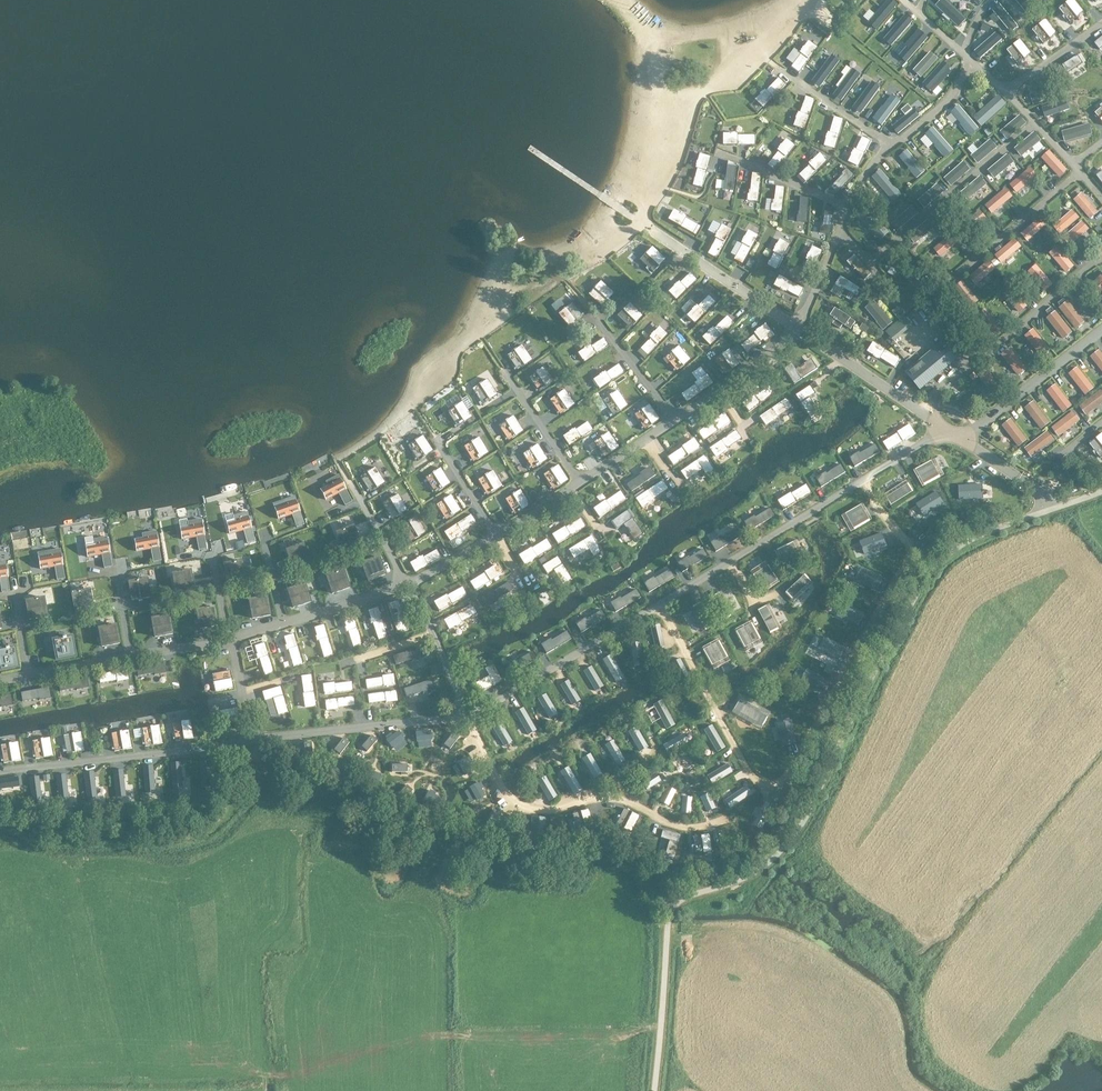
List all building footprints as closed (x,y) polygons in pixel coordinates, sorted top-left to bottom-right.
[(933,2),(958,24),(964,18),(943,0),(935,0),(933,2)] [(1059,9),(1070,23),(1077,17),(1077,18),(1081,16),(1080,15),(1084,12),(1074,0),(1069,0),(1059,9)] [(877,28),(895,7),(888,1),(870,22),(877,28)] [(1004,5),(999,12),(1022,28),(1027,21),(1004,5)] [(885,39),(892,45),(911,24),(903,17),(885,39)] [(1045,19),(1032,30),(1043,44),(1050,39),(1054,37),(1053,37),(1057,33),(1045,19)] [(918,34),(900,55),(907,62),(926,40),(918,34)] [(1094,43),(1099,50),(1101,48),(1101,36),(1094,43)] [(1020,39),(1006,50),(1018,65),(1025,59),(1025,60),(1028,57),(1032,54),(1020,39)] [(793,65),(801,71),(818,48),(809,42),(805,48),(804,47),(802,50),(803,51),(801,53),(802,53),(793,65)] [(931,53),(915,71),(921,77),(937,59),(931,53)] [(1077,55),(1055,70),(1065,86),(1073,82),(1068,74),(1083,64),(1077,55)] [(822,85),(838,63),(831,57),(814,79),(822,85)] [(931,90),(949,69),(942,63),(924,84),(931,90)] [(843,99),(859,76),(852,70),(835,93),(843,99)] [(756,100),(764,108),(784,87),(776,80),(766,91),(764,92),(763,92),(760,94),(761,95),(756,100)] [(871,83),(855,106),(862,111),(879,89),(871,83)] [(856,100),(861,91),(854,87),(844,107),(847,109),(853,98),(856,100)] [(913,89),(907,92),(911,99),(917,96),(913,89)] [(883,108),(883,110),(881,110),(880,109),(873,120),(881,126),(899,102),(897,100),(896,99),(893,96),(891,96),(888,100),(888,101),(883,108)] [(977,117),(983,123),(1004,105),(1001,101),(1002,101),(998,96),(993,100),(994,101),(977,117)] [(797,119),(795,126),(805,129),(814,103),(805,99),(800,113),(799,113),(799,115),(797,115),(796,119),(797,119)] [(1064,101),(1044,109),(1046,116),(1067,109),(1064,101)] [(962,127),(968,135),(976,128),(959,107),(956,109),(955,109),(951,112),(951,114),(954,118),(955,118),(961,124),(963,125),(963,126),(962,127)] [(892,127),(898,134),(918,117),(912,110),(892,127)] [(1049,124),(1073,113),(1071,110),(1048,120),(1049,124)] [(1001,132),(1007,139),(1025,124),(1019,117),(1001,132)] [(843,122),(834,119),(829,133),(828,135),(827,135),(826,139),(827,139),(825,146),(835,149),(843,122)] [(1063,137),(1064,138),(1065,141),(1091,134),(1088,124),(1077,128),(1068,131),(1067,130),(1064,131),(1062,134),(1063,137)] [(930,140),(935,146),(937,147),(937,149),(936,149),(943,157),(951,150),(933,129),(931,132),(929,131),(926,134),(926,137),(929,140),(930,140)] [(809,144),(816,134),(811,130),(803,140),(809,144)] [(724,135),(724,145),(752,145),(752,135),(737,135),(735,135),(735,134),(731,134),(731,135),(724,135)] [(1016,149),(1021,156),(1039,141),(1034,134),(1016,149)] [(859,166),(871,141),(862,137),(856,150),(855,150),(854,152),(853,151),(852,155),(853,155),(849,162),(859,166)] [(770,162),(778,169),(795,147),(787,140),(783,145),(782,145),(779,148),(780,149),(779,150),(779,151),(770,162)] [(978,163),(996,148),(990,141),(972,156),(978,163)] [(905,153),(903,153),(900,156),(900,158),(903,161),(904,161),(909,168),(911,168),(911,170),(910,171),(916,178),(925,171),(907,151),(905,153)] [(1059,176),(1065,170),(1050,153),(1043,159),(1059,176)] [(694,183),(703,185),(711,158),(701,155),(699,162),(698,162),(697,166),(698,166),(697,168),(698,168),(694,183)] [(799,175),(806,182),(826,162),(819,155),(814,160),(813,159),(810,162),(811,162),(809,164),(810,164),(799,175)] [(995,178),(1013,162),(1007,156),(989,171),(995,178)] [(945,178),(951,185),(969,170),(963,163),(945,178)] [(734,191),(737,166),(728,165),(726,179),(725,179),(724,190),(734,191)] [(831,187),(837,194),(854,176),(847,169),(840,177),(831,187)] [(877,182),(892,199),(899,193),(881,171),(878,174),(877,173),(872,177),(876,182),(877,182)] [(748,193),(748,198),(758,199),(760,175),(752,174),(750,193),(748,193)] [(1018,187),(1026,182),(1023,176),(1015,182),(1018,187)] [(979,178),(961,194),(968,201),(986,186),(979,178)] [(917,189),(921,193),(929,184),(926,181),(917,189)] [(919,201),(925,208),(943,192),(937,185),(919,201)] [(782,212),(785,188),(776,186),(774,200),(773,200),(772,211),(782,212)] [(987,206),(993,212),(1011,197),(1005,190),(987,206)] [(1098,213),(1082,194),(1074,200),(1090,219),(1098,213)] [(808,223),(809,198),(800,198),(799,212),(798,211),(798,222),(808,223)] [(935,215),(940,222),(958,207),(953,200),(935,215)] [(892,224),(898,231),(918,214),(916,211),(916,210),(913,207),(911,207),(908,210),(907,211),(892,224)] [(831,235),(834,211),(826,209),(824,223),(823,223),(821,234),(831,235)] [(879,237),(886,231),(867,210),(864,213),(863,212),(859,216),(862,221),(863,220),(879,237)] [(1072,210),(1053,227),(1060,234),(1079,218),(1072,210)] [(693,234),(698,225),(685,218),(685,217),(683,216),(684,215),(680,213),(680,214),(674,211),(668,220),(693,234)] [(967,234),(985,219),(979,212),(961,227),(967,234)] [(890,221),(885,216),(881,219),(886,224),(890,221)] [(1027,241),(1045,226),(1039,219),(1022,234),(1027,241)] [(915,243),(933,228),(928,221),(909,236),(915,243)] [(1082,222),(1063,238),(1070,246),(1089,229),(1082,222)] [(731,231),(721,226),(718,232),(717,232),(715,235),(716,236),(715,238),(716,238),(709,251),(718,256),(731,231)] [(742,244),(735,257),(744,261),(757,236),(748,232),(745,238),(744,237),(742,241),(743,241),(742,243),(742,244)] [(935,249),(941,256),(959,241),(953,234),(935,249)] [(775,252),(767,265),(776,270),(790,246),(781,240),(777,246),(776,246),(774,249),(775,250),(774,252),(775,252)] [(996,256),(1002,262),(1020,247),(1014,241),(996,256)] [(644,253),(645,254),(639,260),(652,273),(665,260),(652,247),(648,251),(647,250),(644,253)] [(808,260),(801,273),(810,278),(822,252),(813,248),(810,254),(809,253),(807,257),(808,257),(807,260),(808,260)] [(1066,272),(1073,266),(1057,248),(1051,254),(1066,272)] [(891,261),(910,280),(916,273),(897,254),(891,261)] [(855,270),(855,269),(864,280),(871,274),(855,256),(848,262),(855,270)] [(928,262),(923,257),(919,261),(924,266),(928,262)] [(976,284),(994,269),(988,262),(970,277),(976,284)] [(702,281),(713,275),(710,270),(699,277),(702,281)] [(669,292),(676,300),(697,280),(690,273),(679,283),(677,284),(676,284),(673,286),(674,287),(669,292)] [(786,291),(799,298),(804,289),(779,276),(774,285),(780,289),(780,290),(783,291),(784,290),(786,291)] [(1090,288),(1100,298),(1101,297),(1101,299),(1101,276),(1090,288)] [(841,277),(835,286),(841,290),(842,289),(845,291),(846,290),(858,297),(862,290),(841,277)] [(595,285),(593,288),(588,294),(601,307),(614,294),(600,281),(596,286),(595,285)] [(970,306),(977,301),(962,283),(956,288),(970,306)] [(1019,312),(1026,306),(1010,288),(1004,294),(1019,312)] [(694,309),(693,308),(690,311),(691,312),(686,317),(694,324),(714,304),(707,296),(696,308),(696,307),(694,309)] [(912,297),(893,313),(899,321),(919,306),(912,297)] [(874,302),(866,309),(877,323),(877,324),(883,331),(892,324),(874,302)] [(1083,322),(1067,302),(1060,308),(1076,328),(1078,327),(1079,328),(1082,325),(1082,324),(1083,322)] [(566,306),(563,308),(564,309),(557,314),(569,329),(583,317),(572,303),(567,307),(566,306)] [(625,307),(624,307),(621,309),(622,310),(616,316),(629,329),(642,316),(629,303),(625,307)] [(708,320),(721,312),(718,308),(705,316),(708,320)] [(855,322),(835,308),(830,316),(836,320),(833,324),(840,329),(843,325),(850,329),(855,322)] [(1000,328),(985,310),(978,316),(993,334),(1000,328)] [(1055,312),(1048,318),(1064,339),(1065,337),(1066,338),(1070,335),(1069,334),(1071,333),(1055,312)] [(709,330),(706,333),(707,334),(701,339),(709,346),(730,327),(723,319),(712,330),(711,330),(709,331),(709,330)] [(868,328),(862,323),(858,329),(865,333),(868,328)] [(753,335),(741,345),(747,353),(770,334),(763,326),(758,330),(757,330),(754,332),(755,333),(752,335),(753,335)] [(640,349),(638,352),(644,358),(647,355),(667,335),(659,328),(654,333),(654,332),(651,335),(652,336),(650,337),(651,338),(640,349)] [(671,334),(678,345),(685,340),(678,329),(671,334)] [(1049,350),(1033,330),(1026,336),(1042,356),(1043,355),(1044,356),(1048,353),(1047,352),(1049,350)] [(920,391),(965,354),(950,336),(905,373),(920,391)] [(606,347),(600,339),(588,347),(587,346),(585,348),(585,347),(581,349),(582,350),(576,354),(582,363),(606,347)] [(873,343),(867,352),(879,360),(881,359),(895,368),(900,360),(873,343)] [(516,348),(513,350),(513,351),(507,356),(517,371),(532,361),(522,345),(517,349),(516,348)] [(671,353),(665,358),(677,372),(690,360),(678,346),(674,350),(673,350),(670,352),(671,353)] [(1026,369),(1010,349),(1002,355),(1018,375),(1020,373),(1021,374),(1025,371),(1024,370),(1026,369)] [(721,355),(714,360),(725,375),(739,365),(729,350),(724,353),(724,352),(720,355),(721,355)] [(1101,371),(1101,355),(1099,351),(1097,352),(1096,351),(1092,354),(1093,355),(1091,357),(1101,371)] [(819,366),(829,362),(826,354),(816,357),(819,366)] [(791,364),(783,369),(794,385),(817,370),(812,362),(806,366),(805,364),(800,367),(801,369),(796,372),(791,364)] [(600,376),(595,379),(601,388),(624,373),(619,364),(606,373),(606,372),(604,373),(603,372),(600,375),(600,376)] [(538,394),(554,384),(543,368),(538,371),(534,373),(535,374),(528,378),(538,394)] [(1069,374),(1085,394),(1093,388),(1077,368),(1075,369),(1074,369),(1071,372),(1069,374)] [(696,384),(681,394),(687,402),(712,384),(706,375),(700,379),(700,378),(697,381),(697,382),(695,383),(696,384)] [(487,379),(482,383),(482,382),(478,384),(479,385),(472,389),(482,405),(497,395),(487,379)] [(783,396),(792,389),(784,379),(775,386),(783,396)] [(1048,391),(1063,412),(1071,406),(1055,385),(1053,387),(1053,386),(1049,389),(1050,390),(1048,391)] [(749,400),(743,403),(749,412),(775,394),(769,386),(752,397),(751,397),(748,399),(749,400)] [(811,386),(796,395),(802,404),(812,419),(819,415),(813,407),(815,406),(813,402),(811,403),(808,398),(816,393),(811,386)] [(556,395),(550,400),(560,415),(575,405),(564,390),(559,393),(559,392),(556,395)] [(609,396),(603,401),(613,416),(628,406),(617,391),(613,394),(612,393),(609,396)] [(1101,402),(1101,393),(1101,391),(1080,407),(1081,408),(1080,409),(1083,413),(1084,412),(1086,414),(1101,402)] [(629,400),(631,406),(643,401),(641,396),(629,400)] [(786,399),(760,416),(766,425),(771,421),(772,422),(775,419),(774,419),(791,407),(786,399)] [(457,427),(472,417),(462,402),(457,405),(457,404),(453,406),(454,407),(447,412),(457,427)] [(1025,408),(1041,429),(1049,423),(1033,402),(1031,404),(1030,403),(1027,406),(1027,407),(1025,408)] [(641,410),(634,415),(645,430),(659,420),(649,405),(644,408),(644,407),(640,410),(641,410)] [(1056,435),(1057,434),(1058,436),(1079,420),(1073,413),(1053,428),(1054,430),(1053,431),(1056,435)] [(1101,422),(1101,414),(1094,422),(1098,426),(1101,422)] [(715,421),(698,432),(703,441),(729,423),(723,415),(718,418),(717,418),(714,420),(715,421)] [(893,416),(889,419),(897,430),(901,427),(893,416)] [(504,422),(505,422),(498,427),(508,442),(523,432),(513,417),(508,420),(507,419),(504,422)] [(1003,426),(1019,446),(1026,440),(1010,420),(1008,421),(1008,420),(1004,423),(1005,424),(1003,426)] [(570,433),(564,437),(570,446),(593,430),(588,422),(575,430),(573,431),(572,430),(569,432),(570,433)] [(882,428),(879,423),(873,427),(876,432),(882,428)] [(901,432),(883,443),(889,451),(916,434),(910,426),(904,430),(903,429),(900,430),(901,432)] [(736,431),(710,448),(716,456),(721,453),(722,453),(725,451),(725,450),(742,439),(736,431)] [(600,438),(594,442),(604,457),(619,447),(608,432),(604,436),(603,435),(600,437),(600,438)] [(1031,456),(1033,456),(1036,454),(1037,452),(1043,448),(1043,445),(1046,446),(1046,447),(1054,441),(1047,432),(1026,448),(1028,451),(1028,453),(1031,456)] [(1089,443),(1100,458),(1101,456),(1101,432),(1095,438),(1089,443)] [(414,441),(407,446),(418,461),(433,451),(423,436),(418,439),(417,438),(414,441)] [(470,443),(463,448),(473,463),(488,454),(479,438),(474,441),(473,440),(470,443)] [(684,446),(667,457),(673,466),(699,448),(693,440),(687,444),(687,443),(684,445),(684,446)] [(597,448),(594,442),(588,446),(592,452),(597,448)] [(529,450),(523,454),(532,470),(548,460),(538,444),(533,448),(532,447),(529,449),(529,450)] [(860,451),(849,458),(855,467),(880,452),(876,444),(861,453),(860,451)] [(634,458),(647,451),(644,445),(631,453),(634,458)] [(704,456),(681,471),(686,480),(694,475),(698,473),(697,472),(702,469),(706,476),(714,470),(704,456)] [(617,468),(627,463),(625,458),(615,463),(617,468)] [(734,471),(739,464),(734,460),(729,467),(734,471)] [(931,460),(915,469),(925,486),(940,477),(931,460)] [(550,470),(543,475),(553,490),(568,480),(558,465),(553,468),(549,470),(550,470)] [(841,465),(816,480),(821,487),(846,472),(841,465)] [(370,471),(370,470),(366,472),(367,473),(360,477),(370,493),(385,483),(375,467),(370,471)] [(650,468),(627,484),(631,491),(655,475),(650,468)] [(440,469),(435,472),(435,471),(432,473),(432,474),(425,478),(435,494),(450,484),(440,469)] [(484,476),(477,480),(487,496),(502,487),(493,471),(488,474),(487,473),(484,475),(484,476)] [(338,476),(326,482),(329,488),(321,492),(326,500),(338,494),(344,506),(352,502),(338,476)] [(796,478),(786,485),(789,490),(799,483),(796,478)] [(662,481),(636,498),(642,507),(648,503),(648,504),(651,501),(668,489),(662,481)] [(791,493),(778,500),(784,510),(812,493),(806,484),(791,493)] [(909,484),(886,498),(891,505),(914,491),(909,484)] [(982,484),(959,485),(960,499),(983,498),(983,493),(983,490),(982,484)] [(914,501),(926,495),(922,489),(911,496),(914,501)] [(512,495),(505,499),(514,515),(530,506),(520,490),(515,493),(515,492),(511,494),(512,495)] [(600,505),(594,509),(600,517),(626,500),(620,491),(603,503),(603,502),(599,504),(600,505)] [(860,503),(872,496),(869,491),(856,498),(860,503)] [(936,492),(917,504),(920,509),(919,509),(920,511),(921,511),(924,516),(944,504),(936,492)] [(389,499),(382,504),(392,520),(407,510),(398,494),(393,497),(392,497),(389,499)] [(443,501),(436,505),(446,521),(461,511),(451,495),(446,498),(442,500),(443,501)] [(814,495),(801,501),(804,507),(817,501),(814,495)] [(275,510),(278,519),(291,515),(296,528),(304,525),(294,497),(282,501),(284,507),(275,510)] [(861,504),(845,513),(855,530),(870,521),(861,504)] [(754,515),(744,522),(749,531),(775,516),(770,508),(755,517),(754,515)] [(627,511),(612,522),(617,529),(624,524),(628,528),(626,529),(630,534),(631,533),(635,539),(643,533),(627,511)] [(247,513),(234,516),(236,523),(227,525),(229,534),(243,531),(247,544),(255,542),(247,513)] [(471,515),(444,532),(450,541),(456,537),(457,538),(460,536),(460,535),(461,534),(461,533),(476,523),(471,515)] [(408,522),(401,526),(410,542),(426,533),(417,517),(412,520),(411,519),(408,521),(408,522)] [(559,532),(552,536),(557,545),(586,527),(580,519),(565,528),(564,527),(558,531),(559,532)] [(182,540),(196,537),(198,551),(207,549),(201,520),(188,522),(189,528),(180,530),(182,540)] [(336,533),(343,550),(360,544),(353,526),(336,533)] [(720,536),(710,543),(716,552),(741,537),(736,529),(721,538),(720,536)] [(156,532),(143,534),(144,540),(135,542),(137,552),(150,549),(153,563),(161,561),(156,532)] [(863,549),(865,555),(887,546),(882,534),(860,542),(862,547),(863,549)] [(591,536),(569,550),(574,558),(580,554),(581,555),(584,552),(589,549),(593,556),(601,552),(591,536)] [(94,540),(95,546),(86,548),(88,557),(101,555),(104,568),(112,567),(107,538),(94,540)] [(526,552),(519,556),(525,565),(552,548),(546,539),(532,549),(531,548),(525,551),(526,552)] [(793,542),(776,550),(785,566),(801,558),(793,542)] [(286,550),(293,568),(310,562),(304,544),(286,550)] [(687,556),(677,563),(682,572),(708,557),(703,549),(688,558),(687,556)] [(54,567),(56,580),(65,579),(60,550),(47,552),(48,558),(39,560),(40,569),(54,567)] [(417,560),(411,563),(416,573),(441,559),(436,550),(423,557),(421,558),(420,557),(417,559),(417,560)] [(361,564),(368,581),(385,575),(378,557),(361,564)] [(557,557),(542,566),(547,575),(554,570),(562,585),(571,579),(557,557)] [(224,564),(227,583),(245,579),(242,561),(224,564)] [(5,562),(0,563),(0,583),(1,592),(10,591),(5,562)] [(901,562),(895,574),(901,577),(907,565),(901,562)] [(617,563),(610,567),(613,572),(620,568),(617,563)] [(485,573),(470,582),(476,591),(503,574),(497,565),(490,569),(484,572),(485,573)] [(768,565),(752,575),(762,590),(778,580),(768,565)] [(858,575),(855,581),(876,590),(882,577),(861,568),(859,573),(858,573),(857,575),(858,575)] [(173,574),(176,592),(194,589),(191,570),(173,574)] [(326,576),(332,594),(349,588),(343,570),(326,576)] [(654,577),(643,583),(649,593),(674,577),(669,570),(655,578),(654,577)] [(726,577),(729,582),(740,576),(737,571),(726,577)] [(90,585),(101,577),(97,572),(86,579),(90,585)] [(805,574),(785,593),(791,600),(811,581),(805,574)] [(129,583),(132,601),(150,598),(147,579),(129,583)] [(508,582),(483,598),(488,606),(513,590),(508,582)] [(287,590),(293,608),(310,602),(304,584),(287,590)] [(441,599),(434,603),(439,612),(467,596),(462,587),(447,595),(441,598),(441,599)] [(72,593),(75,612),(94,608),(90,590),(72,593)] [(621,597),(610,603),(616,613),(641,597),(636,590),(622,598),(621,597)] [(689,592),(676,597),(678,602),(691,597),(689,592)] [(718,592),(710,596),(723,620),(731,615),(718,592)] [(249,600),(252,619),(270,615),(267,597),(249,600)] [(27,601),(30,620),(48,616),(45,598),(27,601)] [(398,601),(388,604),(397,634),(407,631),(400,609),(402,609),(401,605),(399,606),(398,601)] [(700,602),(692,606),(704,629),(713,625),(700,602)] [(840,610),(837,616),(858,626),(864,613),(843,603),(841,608),(840,608),(839,610),(840,610)] [(472,605),(444,620),(449,629),(456,626),(462,623),(461,622),(477,614),(472,605)] [(765,605),(757,610),(769,633),(778,629),(765,605)] [(196,610),(200,629),(218,626),(214,607),(196,610)] [(378,607),(368,611),(371,619),(369,619),(371,624),(373,623),(379,640),(388,637),(378,607)] [(586,618),(575,624),(581,633),(606,618),(601,610),(587,619),(586,618)] [(151,619),(155,637),(173,634),(169,615),(151,619)] [(353,616),(344,619),(346,627),(345,628),(346,632),(348,631),(354,649),(363,646),(353,616)] [(751,623),(735,632),(744,648),(760,639),(751,623)] [(665,646),(660,624),(651,626),(656,648),(665,646)] [(99,628),(102,647),(120,644),(117,625),(99,628)] [(274,635),(291,631),(290,625),(272,630),(274,635)] [(324,625),(314,628),(317,636),(315,637),(317,641),(319,640),(324,658),(333,655),(324,625)] [(700,635),(704,641),(715,635),(711,629),(700,635)] [(551,638),(540,645),(546,654),(571,639),(567,631),(552,640),(551,638)] [(294,634),(284,637),(286,645),(285,646),(286,650),(288,649),(294,667),(303,664),(294,634)] [(59,639),(50,641),(51,647),(54,661),(75,657),(71,637),(63,639),(63,638),(59,638),(59,639)] [(821,644),(818,649),(839,660),(845,647),(824,637),(822,642),(821,642),(820,644),(821,644)] [(718,641),(702,650),(711,666),(727,656),(718,641)] [(644,664),(640,642),(630,644),(634,666),(644,664)] [(265,643),(255,646),(257,655),(256,655),(257,659),(260,659),(265,676),(274,673),(265,643)] [(0,650),(0,671),(18,667),(14,647),(6,649),(6,648),(2,649),(2,650),(0,650)] [(420,648),(393,657),(396,665),(423,656),(420,648)] [(676,650),(665,653),(667,659),(678,656),(676,650)] [(515,658),(505,664),(510,674),(535,660),(531,652),(516,660),(515,658)] [(611,655),(603,660),(616,682),(624,677),(611,655)] [(691,679),(680,658),(672,663),(682,683),(691,679)] [(164,663),(136,668),(138,677),(166,671),(164,663)] [(488,676),(472,684),(478,692),(501,680),(492,664),(484,668),(488,676)] [(592,666),(584,671),(595,691),(604,686),(592,666)] [(803,676),(800,681),(820,692),(827,680),(807,669),(804,674),(803,676)] [(126,670),(98,676),(99,684),(127,679),(126,670)] [(230,671),(212,674),(215,692),(233,688),(230,671)] [(311,675),(301,676),(306,707),(316,705),(311,675)] [(393,676),(365,681),(367,690),(395,685),(393,676)] [(85,678),(57,684),(59,692),(87,687),(85,678)] [(98,695),(128,689),(126,680),(96,685),(98,695)] [(431,680),(403,689),(406,698),(433,689),(431,680)] [(569,680),(561,685),(572,704),(580,699),(569,680)] [(352,682),(323,686),(324,695),(353,691),(352,682)] [(280,687),(263,692),(265,701),(273,699),(278,715),(288,712),(280,687)] [(48,688),(20,693),(21,702),(49,697),(48,688)] [(396,692),(367,695),(369,704),(397,700),(396,692)] [(546,694),(538,699),(549,718),(558,713),(546,694)] [(0,697),(0,706),(11,704),(10,698),(9,695),(0,697)] [(353,697),(325,701),(326,709),(355,706),(353,697)] [(235,700),(217,703),(220,721),(239,718),(235,700)] [(738,700),(733,709),(762,726),(767,717),(738,700)] [(654,705),(667,729),(675,724),(662,701),(654,705)] [(523,707),(515,712),(527,732),(535,727),(523,707)] [(190,720),(173,724),(176,742),(193,738),(190,720)] [(783,722),(777,723),(782,746),(795,743),(790,720),(785,721),(782,722),(783,722)] [(500,722),(492,726),(504,746),(512,741),(500,722)] [(159,725),(142,729),(145,746),(163,743),(159,725)] [(717,752),(725,747),(712,725),(704,730),(717,752)] [(637,727),(629,732),(640,751),(648,747),(637,727)] [(431,729),(417,732),(418,741),(433,739),(431,729)] [(129,730),(111,734),(114,751),(132,748),(129,730)] [(399,730),(387,738),(392,746),(404,738),(399,730)] [(453,731),(444,743),(451,748),(460,736),(453,731)] [(81,732),(64,735),(67,753),(84,750),(81,732)] [(371,734),(363,746),(369,751),(378,738),(371,734)] [(683,734),(664,745),(668,754),(688,742),(683,734)] [(341,754),(350,742),(344,737),(334,749),(341,754)] [(50,738),(33,741),(36,759),(53,756),(50,738)] [(313,755),(312,740),(304,741),(305,756),(313,755)] [(614,741),(606,746),(617,765),(625,760),(614,741)] [(18,742),(1,745),(4,763),(21,760),(18,742)] [(591,755),(583,760),(594,779),(602,774),(591,755)] [(207,758),(198,759),(199,786),(208,786),(207,758)] [(179,761),(170,762),(172,789),(181,789),(179,761)] [(407,763),(392,763),(392,771),(407,771),(407,763)] [(727,764),(708,776),(713,784),(732,772),(727,764)] [(152,765),(143,765),(145,793),(154,792),(152,765)] [(569,768),(561,772),(573,792),(581,787),(569,768)] [(382,774),(368,769),(364,778),(378,783),(382,774)] [(120,770),(112,771),(115,798),(124,797),(120,770)] [(93,772),(83,773),(86,800),(96,799),(93,772)] [(64,773),(56,774),(59,801),(68,800),(64,773)] [(648,790),(661,781),(656,773),(642,781),(648,790)] [(0,778),(0,787),(18,784),(17,775),(0,778)] [(783,786),(786,776),(781,775),(778,784),(783,786)] [(38,776),(29,777),(33,804),(41,803),(38,776)] [(546,777),(538,782),(549,801),(557,796),(546,777)] [(486,795),(479,782),(470,786),(478,799),(486,795)] [(407,784),(397,796),(403,801),(413,790),(407,784)] [(668,805),(676,792),(667,787),(659,800),(668,805)] [(443,798),(429,792),(426,800),(439,806),(443,798)] [(715,807),(709,793),(700,797),(706,811),(715,807)] [(691,813),(692,797),(683,796),(681,812),(691,813)] [(588,809),(572,814),(577,831),(585,828),(585,829),(589,828),(589,827),(594,826),(588,809)] [(624,809),(616,825),(624,828),(624,829),(627,831),(627,830),(632,832),(640,816),(624,809)] [(490,819),(502,827),(507,819),(495,811),(490,819)] [(532,817),(530,840),(535,840),(535,841),(537,841),(538,840),(544,841),(545,818),(532,817)] [(662,830),(660,838),(669,841),(664,858),(674,861),(681,835),(662,830)] [(709,834),(691,836),(694,854),(702,853),(703,853),(706,853),(706,852),(711,852),(709,834)]
